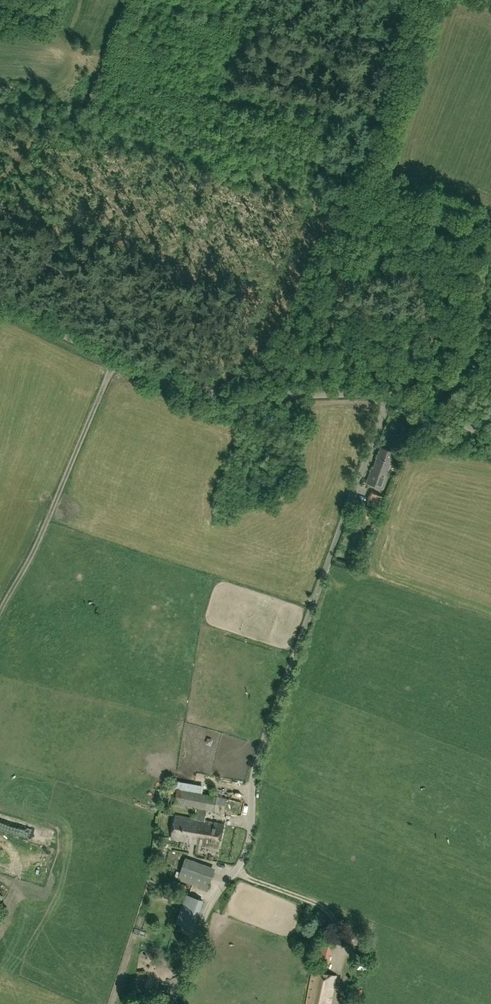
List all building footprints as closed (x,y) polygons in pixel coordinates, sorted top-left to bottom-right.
[(388,472),(395,452),(381,447),(374,467),(372,467),(367,482),(383,488),(389,473),(388,472)] [(371,492),(367,504),(380,508),(383,496),(371,492)] [(371,508),(356,502),(353,512),(368,517),(371,508)] [(182,780),(206,784),(207,775),(184,772),(182,780)] [(219,846),(224,824),(208,821),(205,821),(207,810),(213,811),(216,796),(177,789),(175,805),(196,808),(194,818),(175,815),(171,838),(197,843),(219,846)] [(207,889),(213,873),(183,862),(178,878),(207,889)] [(183,904),(200,909),(203,900),(187,894),(183,904)] [(193,928),(197,919),(180,913),(177,923),(193,928)] [(334,944),(320,941),(316,956),(330,960),(334,944)] [(307,1003),(331,1003),(337,975),(313,971),(307,1003)]
